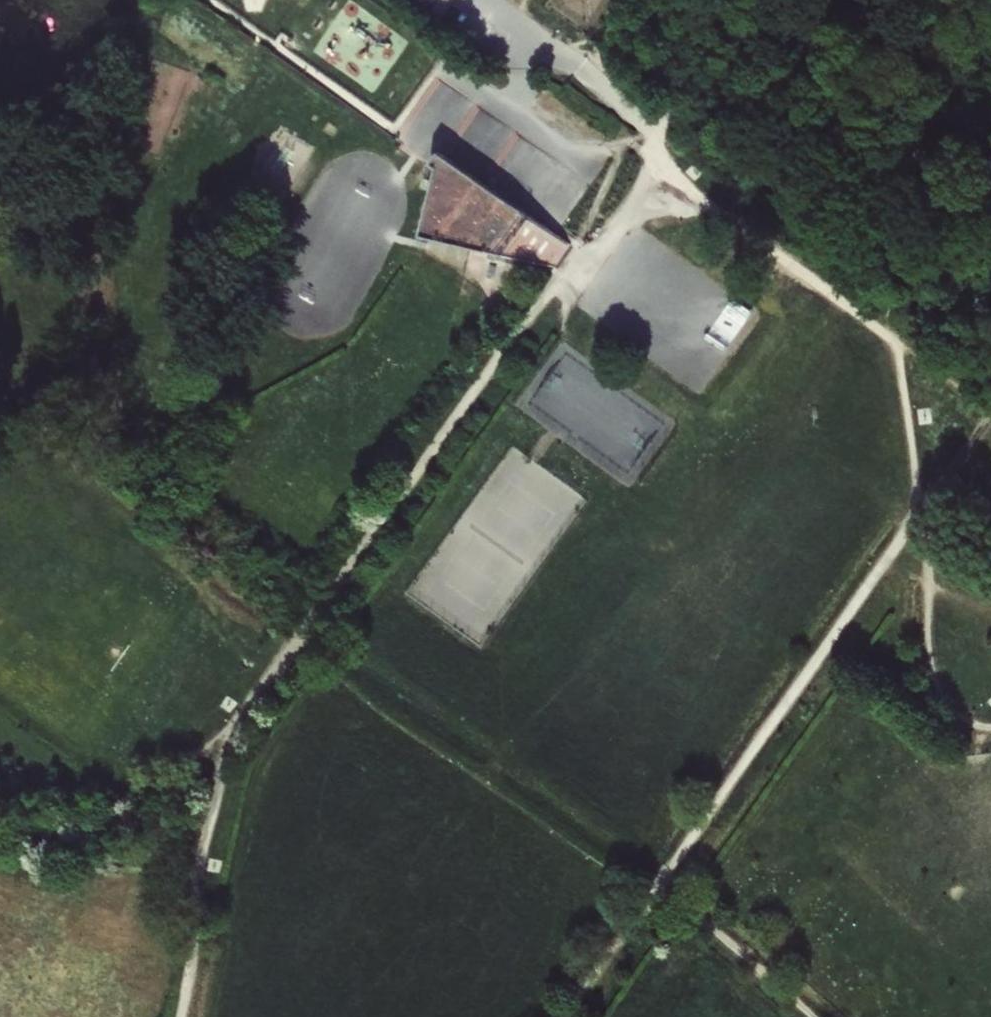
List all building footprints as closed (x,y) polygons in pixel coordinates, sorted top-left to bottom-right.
[(551,266),(570,247),(522,201),(440,142),(421,230),(551,266)] [(729,347),(752,311),(734,300),(711,336),(729,347)]
